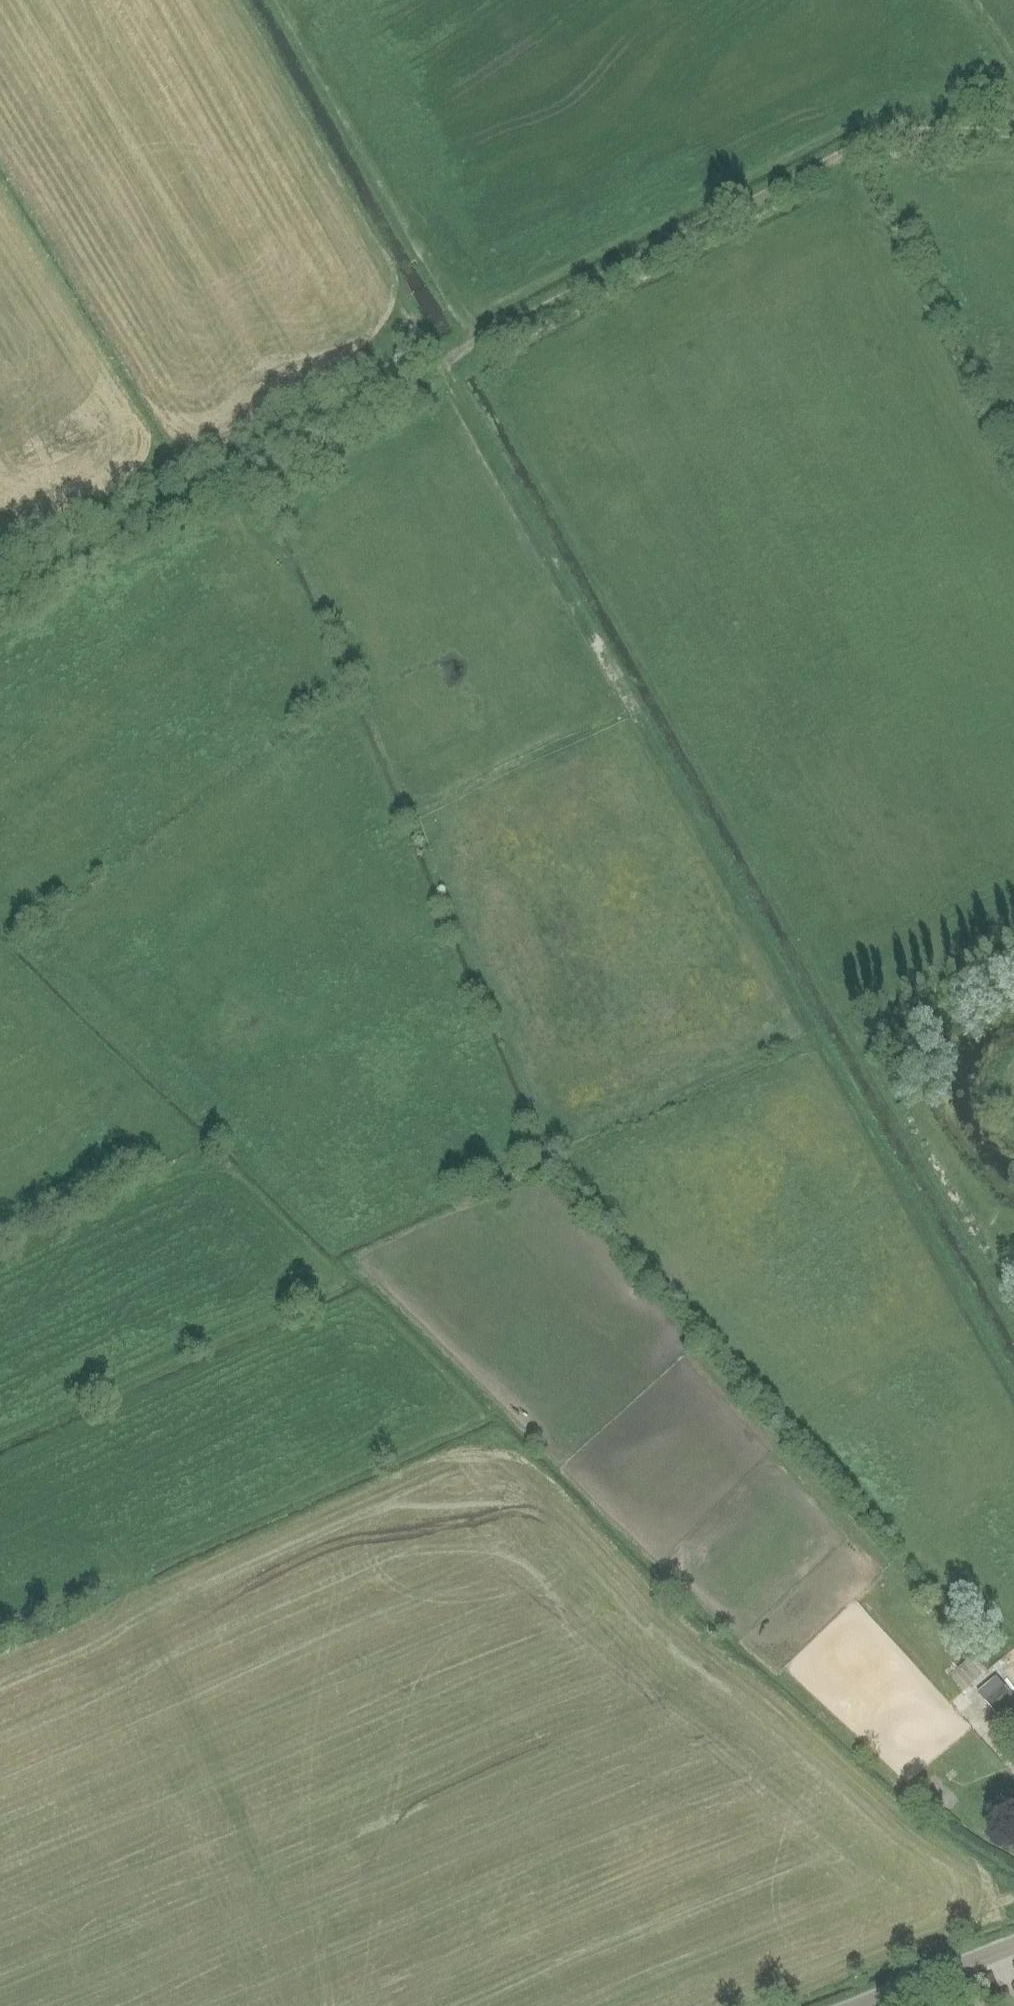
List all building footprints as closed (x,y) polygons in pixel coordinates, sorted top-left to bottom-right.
[(1005,1686),(986,1702),(997,1714),(1003,1709),(1013,1722),(1013,1697),(1005,1686)]
